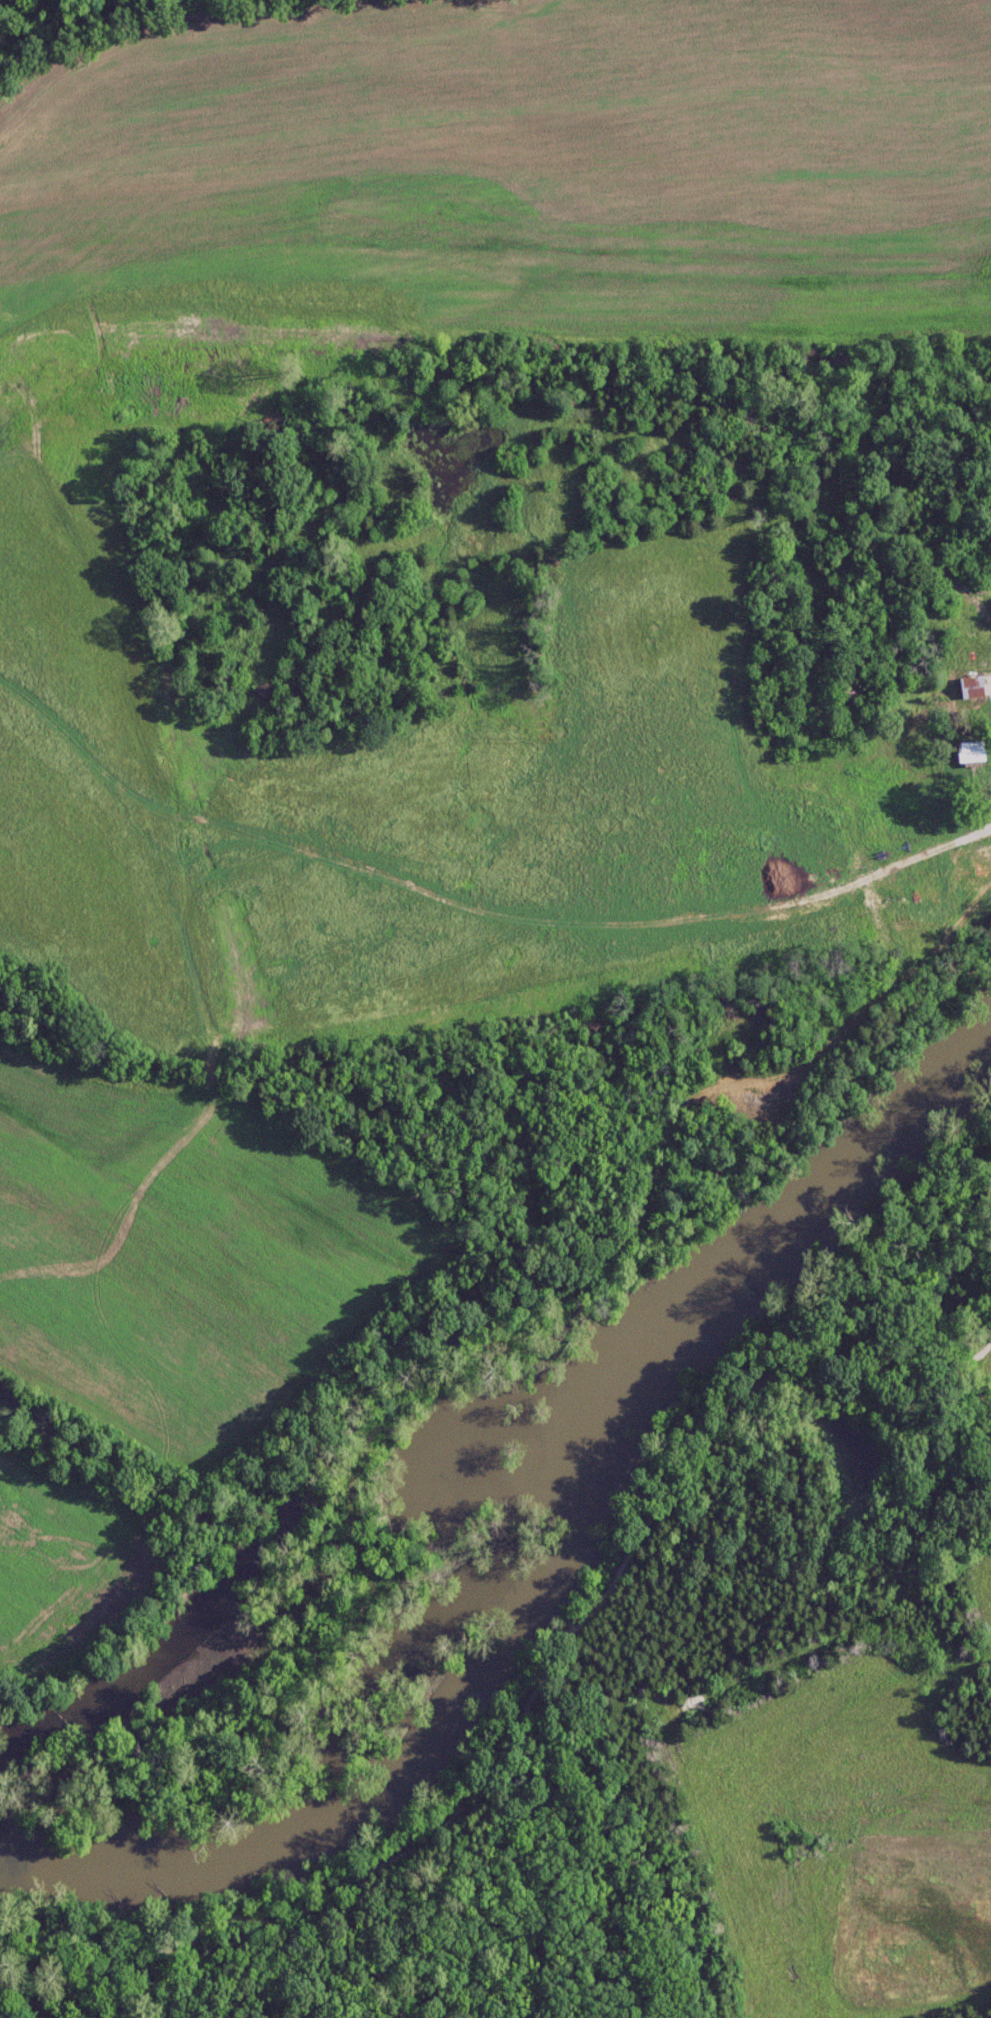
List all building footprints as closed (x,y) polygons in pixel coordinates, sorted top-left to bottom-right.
[(956,681),(957,697),(978,695),(976,679),(956,681)] [(954,742),(954,763),(984,763),(984,742),(954,742)]
